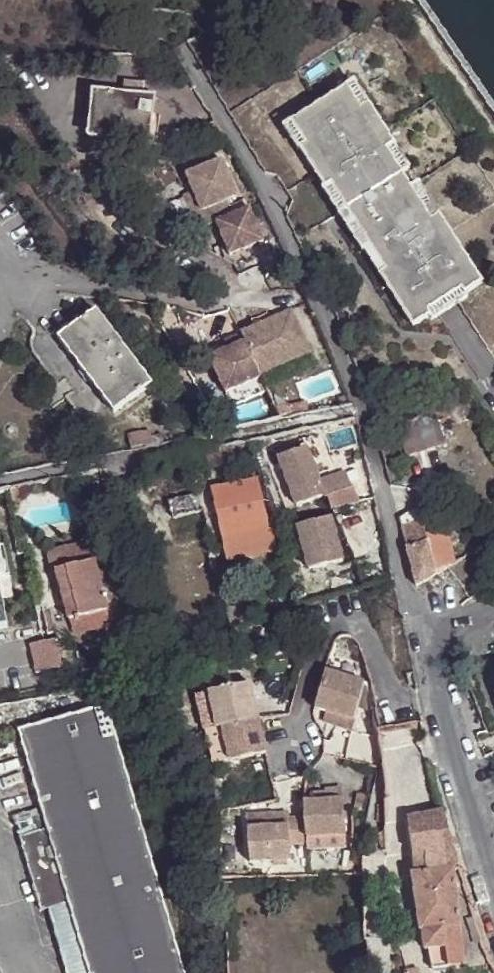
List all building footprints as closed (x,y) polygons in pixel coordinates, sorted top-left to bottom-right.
[(353,78),(344,84),(358,105),(365,101),(367,100),(353,78)] [(122,82),(120,92),(145,94),(146,85),(122,82)] [(344,84),(291,117),(304,138),(297,143),(323,185),(330,180),(344,201),(356,221),(371,245),(385,267),(378,272),(412,326),(427,316),(423,309),(458,287),(462,294),(480,283),(436,212),(428,218),(423,210),(408,186),(397,168),(383,147),(391,142),(365,101),(358,105),(344,84)] [(145,94),(120,92),(90,88),(87,130),(117,133),(116,137),(147,141),(152,94),(145,94)] [(304,138),(291,117),(282,123),(295,145),(297,143),(304,138)] [(383,147),(397,168),(406,162),(393,141),(391,142),(383,147)] [(218,223),(234,216),(228,200),(239,195),(224,159),(188,174),(195,191),(203,210),(194,214),(201,230),(218,223)] [(330,180),(323,185),(321,186),(334,208),(344,201),(330,180)] [(408,186),(423,210),(432,204),(417,180),(408,186)] [(203,210),(195,191),(185,195),(194,214),(203,210)] [(251,208),(234,216),(218,223),(232,256),(265,241),(251,208)] [(371,245),(356,221),(347,227),(362,251),(371,245)] [(427,316),(428,318),(463,296),(462,294),(458,287),(423,309),(427,316)] [(94,309),(55,338),(113,413),(151,385),(94,309)] [(230,349),(211,357),(226,392),(262,376),(261,375),(313,353),(294,310),(226,340),(230,349)] [(436,417),(397,429),(406,455),(445,444),(436,417)] [(130,450),(165,442),(163,433),(151,435),(150,429),(127,433),(130,450)] [(315,480),(303,444),(273,455),(291,505),(319,494),(318,498),(347,487),(341,471),(315,480)] [(255,528),(264,526),(254,480),(210,489),(218,534),(255,528)] [(20,500),(17,484),(8,486),(11,502),(20,500)] [(194,495),(168,501),(172,518),(197,512),(194,495)] [(411,510),(399,519),(401,527),(419,522),(418,511),(411,510)] [(337,558),(326,513),(291,522),(302,566),(337,558)] [(401,527),(406,550),(428,543),(422,522),(401,527)] [(277,551),(270,525),(264,526),(255,528),(258,539),(261,554),(277,551)] [(221,545),(258,539),(255,528),(218,534),(221,545)] [(66,620),(108,609),(95,559),(98,558),(92,538),(45,551),(51,574),(55,573),(66,620)] [(415,589),(435,575),(428,543),(406,550),(415,589)] [(8,623),(3,598),(13,596),(4,545),(0,546),(0,624),(8,623)] [(113,625),(108,609),(66,620),(71,637),(113,625)] [(60,670),(55,640),(29,645),(34,675),(60,670)] [(316,670),(307,707),(320,710),(347,717),(351,704),(354,689),(356,679),(316,670)] [(351,704),(365,706),(362,695),(359,680),(356,679),(354,689),(351,704)] [(200,735),(252,722),(243,685),(191,699),(200,735)] [(49,908),(69,902),(90,972),(187,972),(106,703),(18,730),(47,828),(21,836),(42,910),(49,908)] [(347,717),(320,710),(317,723),(344,728),(347,717)] [(261,755),(252,722),(200,735),(209,769),(261,755)] [(345,730),(340,758),(376,765),(378,753),(372,736),(345,730)] [(313,802),(300,803),(302,818),(304,838),(343,834),(339,787),(321,789),(322,792),(322,801),(313,802)] [(312,793),(313,802),(322,801),(322,792),(312,793)] [(284,814),(245,818),(246,830),(285,827),(284,819),(284,814)] [(452,815),(408,818),(420,972),(441,972),(464,971),(452,815)] [(304,838),(302,818),(284,819),(285,827),(246,830),(250,865),(290,861),(288,846),(305,845),(304,838)] [(343,834),(304,838),(305,845),(305,852),(344,848),(343,834)] [(49,908),(68,972),(90,972),(69,902),(49,908)]
